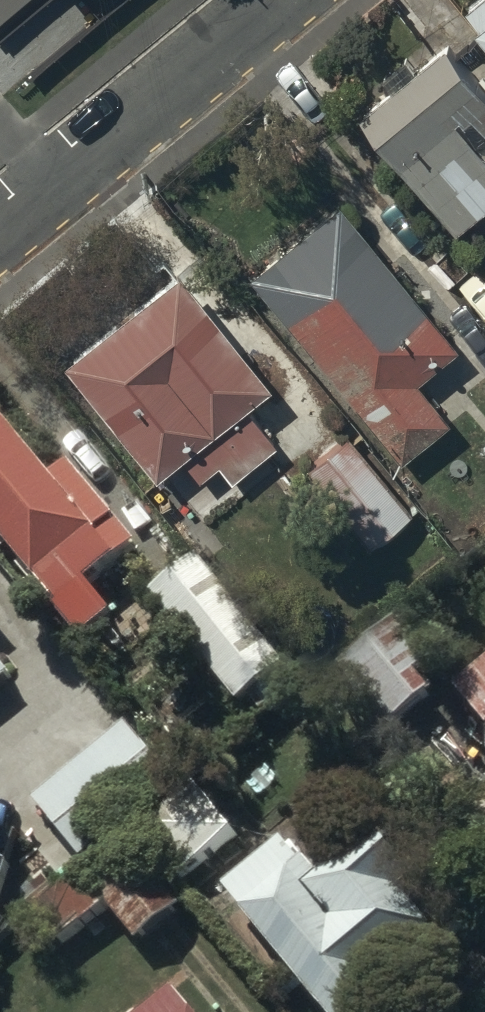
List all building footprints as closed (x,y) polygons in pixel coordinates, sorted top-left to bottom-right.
[(11,0),(0,0),(0,9),(11,0)] [(484,22),(484,0),(467,0),(484,22)] [(363,127),(452,240),(484,215),(484,166),(479,158),(484,153),(484,104),(451,59),(363,127)] [(339,213),(248,288),(398,471),(447,431),(414,391),(457,356),(339,213)] [(180,284),(62,375),(156,490),(182,470),(197,490),(216,474),(228,489),(274,453),(246,418),(270,399),(180,284)] [(83,640),(117,612),(89,577),(134,541),(72,465),(55,478),(0,410),(0,537),(83,640)] [(407,518),(346,443),(304,477),(365,552),(407,518)] [(203,571),(154,610),(243,720),(292,681),(203,571)] [(448,674),(404,625),(340,682),(384,731),(448,674)] [(12,672),(0,659),(0,682),(12,672)] [(459,698),(484,731),(484,677),(459,698)] [(117,750),(39,811),(76,858),(154,797),(117,750)] [(203,800),(144,840),(182,895),(241,854),(203,800)] [(134,850),(88,884),(140,956),(186,922),(134,850)] [(230,908),(313,1011),(389,1011),(381,1001),(440,954),(408,914),(421,904),(380,852),(325,897),(315,884),(311,888),(287,858),(230,908)]
